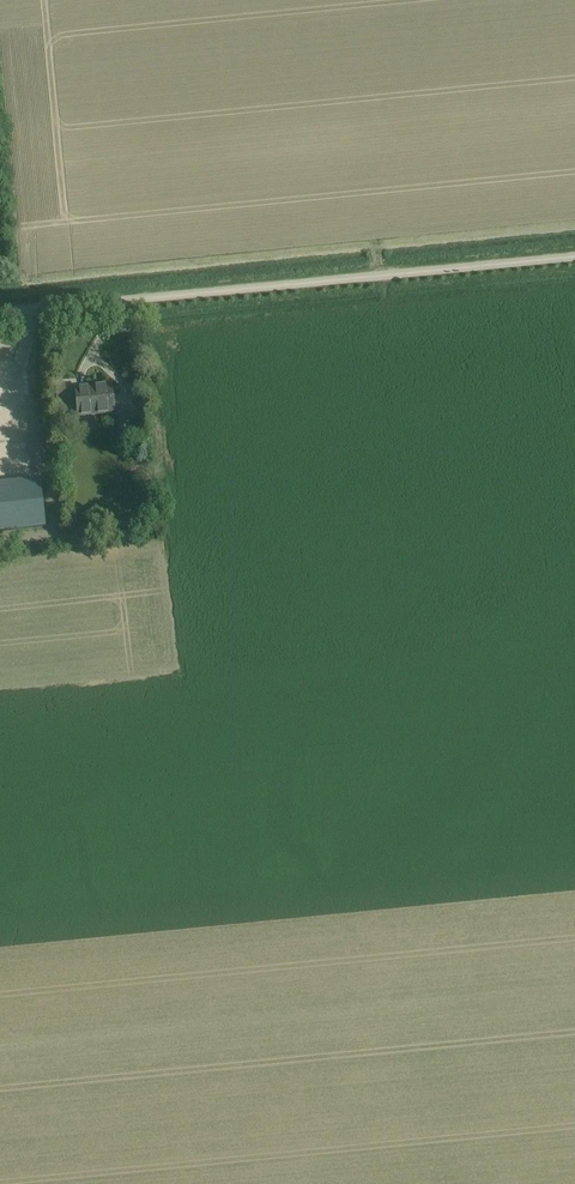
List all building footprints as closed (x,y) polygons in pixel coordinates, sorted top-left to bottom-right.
[(78,417),(114,413),(111,386),(75,390),(78,417)] [(117,433),(129,432),(127,411),(115,412),(117,433)] [(0,484),(0,533),(45,527),(40,480),(0,484)]
